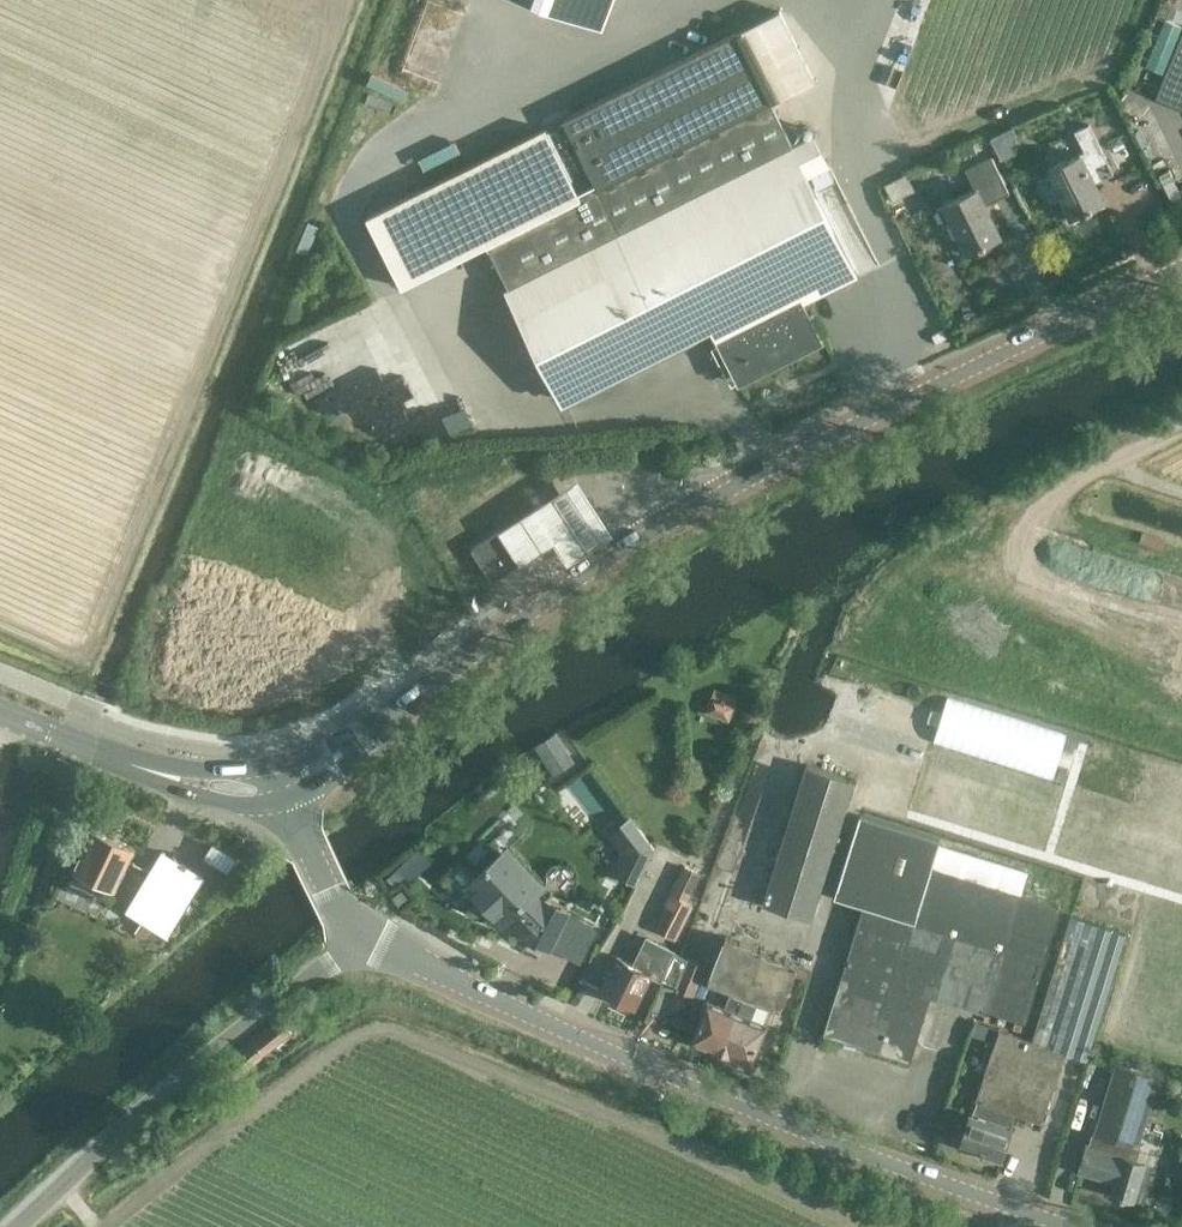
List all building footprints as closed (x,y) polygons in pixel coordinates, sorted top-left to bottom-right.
[(603,24),(612,0),(539,0),(603,24)] [(1181,28),(1181,22),(1165,16),(1146,63),(1165,71),(1181,28)] [(737,31),(562,118),(564,122),(594,183),(597,188),(771,101),(737,31)] [(1155,97),(1167,102),(1167,103),(1181,109),(1181,32),(1155,97)] [(564,122),(547,131),(545,127),(365,214),(399,282),(580,197),(577,191),(594,183),(564,122)] [(1089,169),(1101,164),(1106,161),(1088,124),(1074,131),(1084,152),(1082,153),(1082,151),(1046,169),(1070,218),(1104,201),(1089,169)] [(990,134),(1000,157),(1023,148),(1013,125),(990,134)] [(816,135),(510,289),(566,401),(711,328),(722,351),(731,347),(747,378),(766,369),(763,364),(820,336),(810,316),(807,298),(858,273),(807,172),(829,161),(816,135)] [(937,206),(945,223),(950,221),(966,253),(1001,236),(985,204),(1010,192),(992,156),(966,168),(976,188),(937,206)] [(1032,287),(1034,301),(1052,298),(1049,284),(1032,287)] [(467,405),(443,412),(448,429),(472,422),(467,405)] [(553,542),(567,565),(612,538),(577,482),(502,529),(522,561),(553,542)] [(522,561),(502,529),(472,547),(471,548),(471,549),(471,550),(490,580),(491,580),(492,581),(493,580),(522,561)] [(704,716),(732,727),(742,702),(714,691),(704,716)] [(534,749),(555,780),(575,767),(554,735),(534,749)] [(855,779),(805,763),(762,903),(812,918),(855,779)] [(654,848),(629,815),(607,832),(621,851),(611,872),(636,885),(654,848)] [(928,990),(978,1006),(984,1008),(984,1009),(1025,1022),(1043,962),(1044,962),(1061,905),(1020,892),(1027,871),(938,844),(858,819),(834,896),(862,904),(823,1033),(910,1060),(917,1038),(913,1037),(928,990)] [(73,869),(75,870),(67,887),(93,899),(95,894),(106,899),(112,887),(114,888),(134,846),(93,827),(73,869)] [(482,890),(476,896),(493,914),(499,908),(527,937),(526,938),(547,949),(566,909),(541,896),(548,889),(507,846),(472,880),(482,890)] [(145,937),(151,926),(168,936),(204,876),(162,850),(125,910),(141,919),(134,930),(145,937)] [(684,864),(650,933),(665,940),(699,872),(684,864)] [(1064,1052),(1087,1060),(1126,931),(1071,912),(1031,1039),(999,1028),(975,1099),(981,1101),(977,1113),(971,1111),(960,1143),(1000,1157),(1016,1113),(1040,1121),(1064,1052)] [(692,1040),(722,1051),(736,1014),(761,950),(725,935),(707,979),(731,989),(724,1008),(707,1001),(692,1040)] [(598,989),(600,990),(633,1006),(649,976),(660,981),(675,950),(646,936),(632,962),(615,954),(598,989)] [(736,1014),(722,1051),(751,1063),(766,1024),(750,1018),(757,1000),(779,1009),(796,964),(761,950),(744,994),(736,1014)] [(675,988),(692,995),(704,965),(696,961),(687,957),(675,988)] [(234,1078),(291,1032),(279,1017),(223,1063),(234,1078)] [(975,1019),(972,1033),(995,1039),(998,1025),(975,1019)] [(1136,1158),(1140,1145),(1137,1145),(1158,1076),(1115,1063),(1094,1131),(1092,1131),(1088,1142),(1085,1142),(1077,1170),(1106,1179),(1107,1176),(1114,1178),(1109,1194),(1133,1201),(1145,1161),(1136,1158)]
